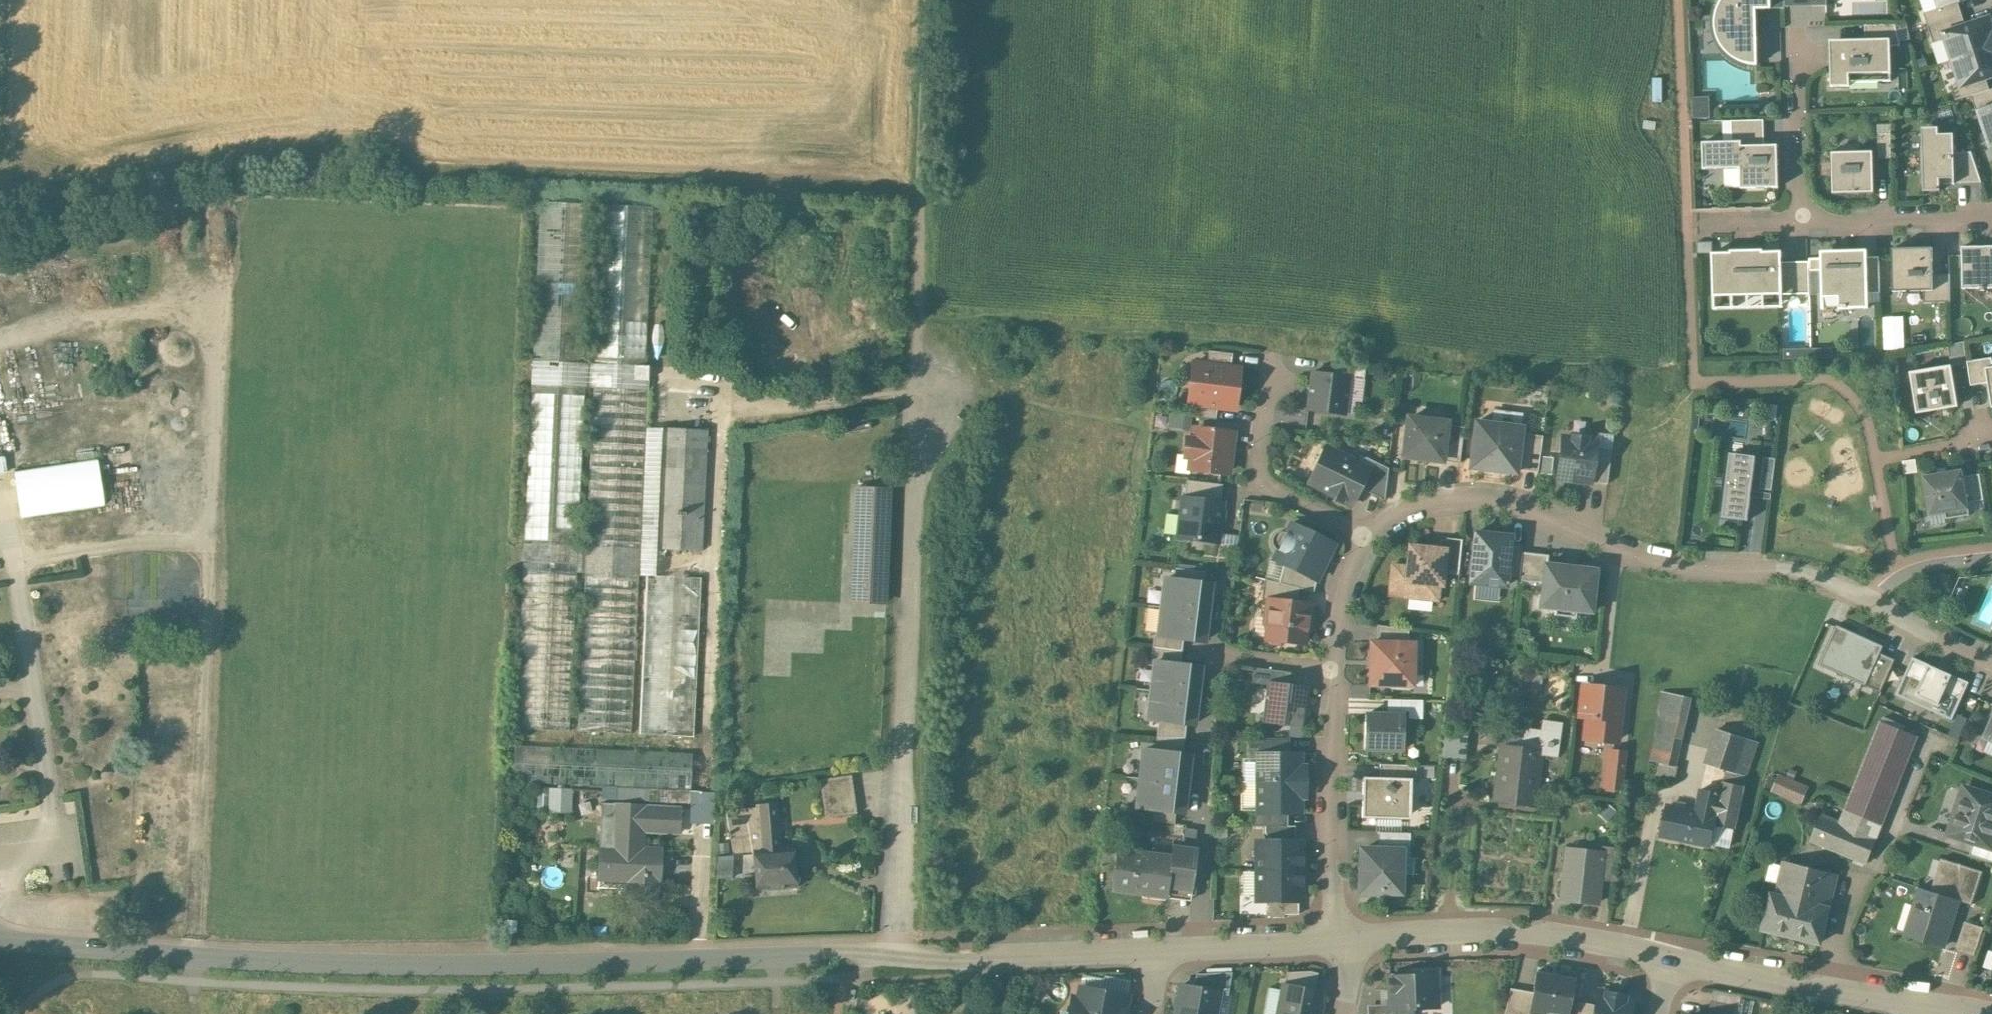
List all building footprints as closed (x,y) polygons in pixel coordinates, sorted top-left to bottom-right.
[(1721,2),(1718,8),(1719,8),(1717,13),(1716,18),(1716,23),(1716,29),(1728,29),(1729,53),(1734,57),(1742,61),(1748,63),(1747,64),(1755,65),(1758,65),(1757,9),(1772,9),(1772,0),(1722,0),(1721,2)] [(1772,9),(1785,9),(1785,7),(1785,0),(1772,0),(1772,9)] [(1938,9),(1939,9),(1959,3),(1969,0),(1936,0),(1938,9)] [(1928,26),(1963,15),(1959,3),(1939,9),(1938,9),(1924,13),(1928,26)] [(1963,15),(1928,26),(1934,43),(1946,39),(1944,34),(1966,26),(1963,15)] [(1944,34),(1946,39),(1953,60),(1991,47),(1991,25),(1990,18),(1966,26),(1944,34)] [(1896,25),(1866,25),(1866,40),(1891,39),(1891,46),(1901,46),(1896,25)] [(1729,53),(1728,29),(1716,29),(1718,35),(1719,40),(1722,45),(1726,50),(1729,53)] [(1866,40),(1831,41),(1832,87),(1851,86),(1850,74),(1892,73),(1891,46),(1891,39),(1866,40)] [(1953,60),(1961,83),(1962,87),(1986,79),(1991,77),(1991,47),(1953,60)] [(1986,79),(1962,87),(1961,83),(1951,86),(1956,101),(1972,96),(1990,90),(1986,79)] [(1972,96),(1978,114),(1981,113),(1980,112),(1991,108),(1991,89),(1990,90),(1972,96)] [(1710,97),(1693,97),(1693,119),(1711,119),(1710,97)] [(1980,112),(1981,113),(1991,145),(1991,108),(1980,112)] [(1765,145),(1764,120),(1732,121),(1733,142),(1742,141),(1743,146),(1765,145)] [(1954,134),(1939,134),(1939,127),(1922,128),(1924,192),(1941,191),(1941,185),(1956,184),(1955,153),(1954,134)] [(1892,133),(1878,133),(1879,159),(1892,159),(1892,133)] [(1733,142),(1703,142),(1704,169),(1741,168),(1741,188),(1779,188),(1779,159),(1773,159),(1772,145),(1765,145),(1743,146),(1742,141),(1733,142)] [(1874,151),(1832,152),(1833,194),(1875,193),(1874,151)] [(1972,152),(1955,153),(1956,184),(1982,183),(1972,152)] [(595,356),(585,355),(592,204),(540,202),(516,728),(570,731),(577,573),(585,573),(578,731),(632,733),(639,575),(646,428),(648,390),(649,390),(650,366),(647,365),(654,207),(602,204),(595,356)] [(1715,251),(1715,241),(1699,241),(1699,251),(1715,251)] [(1986,247),(1979,247),(1963,247),(1963,263),(1964,271),(1963,271),(1963,289),(1979,289),(1980,288),(1982,288),(1982,291),(1985,291),(1985,288),(1987,288),(1991,288),(1991,246),(1986,247)] [(1933,248),(1893,248),(1894,292),(1924,291),(1934,291),(1934,275),(1933,248)] [(1764,252),(1764,250),(1762,250),(1762,256),(1733,257),(1733,251),(1731,251),(1731,253),(1713,253),(1714,297),(1734,296),(1764,295),(1783,295),(1782,262),(1782,251),(1764,252)] [(1822,251),(1822,258),(1868,257),(1868,250),(1822,251)] [(1868,257),(1822,258),(1822,271),(1822,278),(1823,278),(1824,307),(1839,306),(1840,309),(1869,308),(1869,294),(1868,257)] [(1880,257),(1868,257),(1869,294),(1881,293),(1880,257)] [(1822,258),(1810,259),(1810,262),(1810,271),(1822,271),(1822,258)] [(1810,262),(1782,262),(1783,295),(1811,294),(1810,271),(1810,262)] [(1934,291),(1924,291),(1925,303),(1951,303),(1950,274),(1934,275),(1934,291)] [(1783,295),(1764,295),(1764,308),(1784,308),(1783,295)] [(1734,296),(1714,297),(1714,310),(1734,309),(1734,296)] [(1967,355),(1965,342),(1948,345),(1950,358),(1967,355)] [(1234,360),(1210,357),(1208,370),(1232,373),(1234,360)] [(1968,362),(1971,386),(1989,383),(1986,368),(1991,367),(1991,358),(1968,362)] [(1365,365),(1340,362),(1339,375),(1349,377),(1349,378),(1363,380),(1365,365)] [(1952,365),(1911,372),(1918,414),(1959,407),(1952,365)] [(1208,370),(1200,369),(1197,392),(1196,392),(1192,395),(1190,406),(1194,411),(1195,411),(1219,414),(1230,415),(1231,407),(1237,399),(1240,374),(1232,373),(1208,370)] [(1339,375),(1311,372),(1307,410),(1345,415),(1349,378),(1349,377),(1339,375)] [(1219,414),(1195,411),(1193,423),(1217,426),(1219,414)] [(1446,423),(1408,418),(1403,456),(1441,461),(1446,423)] [(1507,425),(1490,423),(1490,424),(1475,422),(1470,468),(1485,469),(1485,470),(1501,472),(1501,471),(1515,473),(1516,469),(1521,433),(1521,428),(1506,426),(1507,425)] [(1464,427),(1450,425),(1445,461),(1459,463),(1464,427)] [(664,428),(646,428),(639,575),(647,576),(647,575),(656,576),(657,549),(658,549),(662,467),(706,469),(707,448),(663,447),(664,428)] [(708,430),(664,428),(663,447),(707,448),(708,430)] [(1231,433),(1195,429),(1194,441),(1187,440),(1185,455),(1192,456),(1191,468),(1226,473),(1231,433)] [(1542,436),(1521,433),(1516,469),(1538,472),(1542,436)] [(1572,439),(1562,438),(1557,478),(1591,482),(1595,447),(1596,442),(1586,440),(1587,438),(1572,436),(1572,439)] [(1358,463),(1326,447),(1313,473),(1320,477),(1315,487),(1329,493),(1328,495),(1341,501),(1342,499),(1352,504),(1359,488),(1369,468),(1358,463)] [(1611,449),(1595,447),(1591,482),(1607,484),(1611,449)] [(1756,456),(1731,453),(1723,517),(1748,521),(1756,456)] [(1388,468),(1362,455),(1358,463),(1369,468),(1359,488),(1384,500),(1388,468)] [(1776,459),(1764,457),(1760,489),(1772,490),(1776,459)] [(98,458),(15,471),(22,518),(105,506),(98,458)] [(706,469),(662,467),(658,549),(702,551),(706,469)] [(1963,470),(1923,476),(1930,516),(1946,513),(1947,519),(1970,515),(1968,503),(1964,477),(1963,470)] [(1980,474),(1964,477),(1968,503),(1984,500),(1980,474)] [(1222,485),(1186,480),(1184,501),(1189,501),(1189,499),(1220,502),(1222,485)] [(890,490),(872,489),(872,492),(871,509),(870,539),(869,572),(887,572),(890,490)] [(872,492),(858,491),(858,508),(871,509),(872,492)] [(1220,502),(1189,499),(1189,501),(1187,516),(1181,515),(1178,537),(1217,542),(1222,503),(1220,502)] [(1334,544),(1291,523),(1273,559),(1284,564),(1316,580),(1334,544)] [(1511,536),(1475,533),(1470,583),(1505,586),(1506,579),(1510,543),(1511,536)] [(1234,535),(1222,534),(1221,541),(1233,542),(1234,535)] [(887,572),(869,572),(870,539),(856,538),(853,601),(885,602),(887,572)] [(1462,539),(1446,538),(1445,549),(1443,574),(1459,575),(1462,539)] [(1522,545),(1510,543),(1506,579),(1518,580),(1521,552),(1522,545)] [(1445,549),(1409,546),(1406,580),(1391,578),(1390,595),(1437,599),(1438,585),(1441,585),(1443,574),(1445,549)] [(1548,555),(1521,552),(1518,580),(1543,583),(1545,564),(1547,564),(1548,555)] [(1316,580),(1284,564),(1279,583),(1299,588),(1313,592),(1316,580)] [(1547,564),(1545,564),(1543,583),(1540,607),(1555,608),(1554,615),(1575,618),(1576,611),(1591,612),(1596,570),(1547,564)] [(1205,571),(1175,568),(1174,580),(1203,583),(1205,571)] [(656,576),(647,576),(640,734),(694,736),(701,578),(656,576)] [(1174,580),(1165,579),(1161,607),(1207,613),(1210,584),(1174,580)] [(1279,583),(1264,580),(1261,600),(1267,600),(1267,599),(1297,603),(1299,588),(1279,583)] [(1297,603),(1267,599),(1267,600),(1265,614),(1268,617),(1266,639),(1268,639),(1270,643),(1280,644),(1284,641),(1305,644),(1307,621),(1311,617),(1313,605),(1297,603)] [(1207,613),(1161,607),(1158,635),(1158,636),(1183,639),(1204,641),(1207,613)] [(1408,629),(1377,625),(1376,642),(1388,642),(1388,645),(1396,645),(1396,642),(1408,643),(1408,629)] [(1885,646),(1837,625),(1819,665),(1866,686),(1882,654),(1885,646)] [(1183,639),(1158,636),(1158,635),(1154,634),(1152,647),(1182,651),(1183,639)] [(1388,645),(1388,642),(1376,642),(1371,642),(1369,685),(1413,686),(1413,675),(1418,675),(1418,655),(1414,655),(1414,643),(1408,643),(1396,642),(1396,645),(1388,645)] [(1182,651),(1152,647),(1150,662),(1155,663),(1155,662),(1180,665),(1182,651)] [(1896,660),(1882,654),(1866,686),(1881,693),(1896,660)] [(1953,720),(1969,682),(1913,657),(1896,695),(1953,720)] [(1180,665),(1155,662),(1155,663),(1151,690),(1197,696),(1200,667),(1180,665)] [(1288,672),(1253,667),(1251,683),(1269,686),(1270,684),(1286,686),(1288,672)] [(1542,676),(1516,673),(1513,694),(1522,695),(1523,694),(1539,696),(1542,676)] [(1286,686),(1270,684),(1269,686),(1265,721),(1301,725),(1305,688),(1286,686)] [(1621,691),(1584,686),(1580,715),(1588,716),(1585,738),(1616,741),(1621,691)] [(1197,696),(1151,690),(1148,719),(1158,720),(1186,724),(1193,724),(1197,696)] [(1691,698),(1662,692),(1658,712),(1661,713),(1656,738),(1655,738),(1649,761),(1658,763),(1676,767),(1682,738),(1691,698)] [(1422,700),(1409,700),(1408,718),(1422,719),(1422,700)] [(1404,715),(1365,714),(1365,749),(1403,750),(1404,715)] [(1186,724),(1158,720),(1156,738),(1185,738),(1186,724)] [(1524,750),(1501,747),(1494,800),(1534,805),(1539,771),(1541,755),(1557,757),(1562,722),(1544,720),(1542,732),(1526,730),(1524,750)] [(1882,721),(1841,823),(1876,838),(1917,736),(1882,721)] [(1758,743),(1718,729),(1706,764),(1726,770),(1747,776),(1758,743)] [(1468,737),(1448,737),(1448,757),(1468,757),(1468,737)] [(1185,738),(1156,738),(1155,751),(1183,755),(1185,738)] [(1287,738),(1251,738),(1251,757),(1258,757),(1258,754),(1287,754),(1287,738)] [(693,753),(515,745),(513,782),(691,790),(693,753)] [(1155,751),(1144,750),(1141,779),(1186,784),(1190,755),(1183,755),(1155,751)] [(1626,753),(1608,751),(1604,786),(1622,789),(1626,753)] [(1287,754),(1258,754),(1258,757),(1258,782),(1305,782),(1305,770),(1300,765),(1300,754),(1287,754)] [(1676,767),(1658,763),(1656,775),(1677,779),(1679,768),(1676,767)] [(1416,765),(1380,764),(1379,778),(1411,779),(1411,780),(1415,780),(1416,765)] [(1747,776),(1726,770),(1724,781),(1745,786),(1747,776)] [(852,774),(821,778),(826,817),(857,812),(852,774)] [(1806,788),(1781,776),(1775,791),(1800,802),(1806,788)] [(1379,778),(1363,778),(1362,817),(1401,818),(1403,818),(1405,817),(1407,816),(1408,814),(1409,812),(1410,811),(1411,780),(1411,779),(1379,778)] [(1186,784),(1141,779),(1137,807),(1148,808),(1176,812),(1183,813),(1186,784)] [(1724,781),(1724,782),(1721,794),(1716,825),(1735,829),(1736,829),(1745,786),(1724,781)] [(1305,782),(1258,782),(1258,810),(1258,813),(1287,813),(1300,813),(1300,798),(1305,793),(1305,782)] [(574,811),(575,787),(551,787),(551,811),(574,811)] [(1965,788),(1950,834),(1974,842),(1991,848),(1991,796),(1965,788)] [(1697,813),(1668,806),(1661,835),(1711,846),(1712,842),(1731,846),(1735,829),(1716,825),(1721,794),(1702,789),(1697,813)] [(691,792),(668,791),(668,802),(691,803),(691,792)] [(645,805),(602,803),(601,822),(618,823),(617,848),(600,847),(598,879),(630,880),(629,889),(658,890),(659,881),(661,881),(662,850),(639,848),(640,830),(680,832),(681,808),(645,806),(645,805)] [(1176,812),(1148,808),(1146,820),(1174,824),(1176,812)] [(1287,813),(1258,813),(1258,810),(1252,810),(1252,826),(1265,826),(1288,826),(1287,813)] [(779,816),(760,818),(760,830),(765,829),(780,829),(779,816)] [(1841,823),(1822,816),(1812,840),(1867,863),(1877,839),(1876,838),(1841,823)] [(741,819),(729,820),(732,844),(744,842),(741,819)] [(1288,826),(1265,826),(1265,833),(1273,841),(1295,841),(1295,826),(1288,826)] [(781,848),(780,829),(765,829),(766,849),(757,849),(758,886),(797,884),(795,847),(781,848)] [(1410,833),(1378,832),(1378,850),(1401,850),(1401,857),(1409,858),(1410,833)] [(1273,841),(1256,841),(1256,870),(1304,870),(1304,864),(1302,864),(1302,841),(1295,841),(1273,841)] [(1974,842),(1970,855),(1991,862),(1991,848),(1974,842)] [(1615,848),(1601,846),(1600,853),(1601,853),(1599,876),(1600,876),(1600,880),(1611,881),(1615,848)] [(1197,851),(1172,848),(1171,857),(1171,858),(1168,886),(1192,889),(1191,895),(1196,895),(1198,876),(1193,875),(1197,851)] [(1378,850),(1362,849),(1361,891),(1400,892),(1401,857),(1401,850),(1378,850)] [(1600,853),(1567,849),(1561,899),(1597,903),(1600,880),(1600,876),(1599,876),(1601,853),(1600,853)] [(1171,857),(1117,851),(1112,889),(1166,896),(1168,886),(1171,858),(1171,857)] [(720,877),(737,877),(736,855),(719,855),(720,877)] [(1983,872),(1942,859),(1931,892),(1919,888),(1904,934),(1945,946),(1959,901),(1973,905),(1983,872)] [(1836,877),(1785,865),(1777,897),(1772,896),(1764,929),(1821,943),(1829,910),(1828,909),(1836,877)] [(1304,870),(1256,870),(1256,901),(1302,901),(1302,876),(1304,876),(1304,870)] [(1966,922),(1956,950),(1975,956),(1984,928),(1966,922)] [(1309,971),(1287,972),(1284,985),(1314,991),(1318,973),(1309,971)] [(1232,972),(1196,974),(1194,987),(1220,992),(1220,994),(1228,995),(1232,972)] [(1412,976),(1390,977),(1391,1009),(1437,1007),(1436,972),(1412,973),(1412,976)] [(1536,975),(1533,992),(1529,1013),(1567,1013),(1573,981),(1536,975)] [(1181,985),(1176,1013),(1216,1013),(1220,994),(1220,992),(1194,987),(1181,985)] [(1284,985),(1278,1013),(1318,1013),(1322,992),(1314,991),(1284,985)] [(1080,987),(1078,999),(1072,998),(1069,1013),(1126,1013),(1127,1008),(1125,1007),(1128,996),(1080,987)] [(1510,988),(1505,1013),(1529,1013),(1533,992),(1510,988)] [(1599,991),(1596,1005),(1594,1013),(1628,1013),(1632,998),(1599,991)] [(1712,1001),(1709,1013),(1739,1013),(1740,1006),(1712,1001)] [(1580,1002),(1577,1013),(1594,1013),(1596,1005),(1580,1002)]
